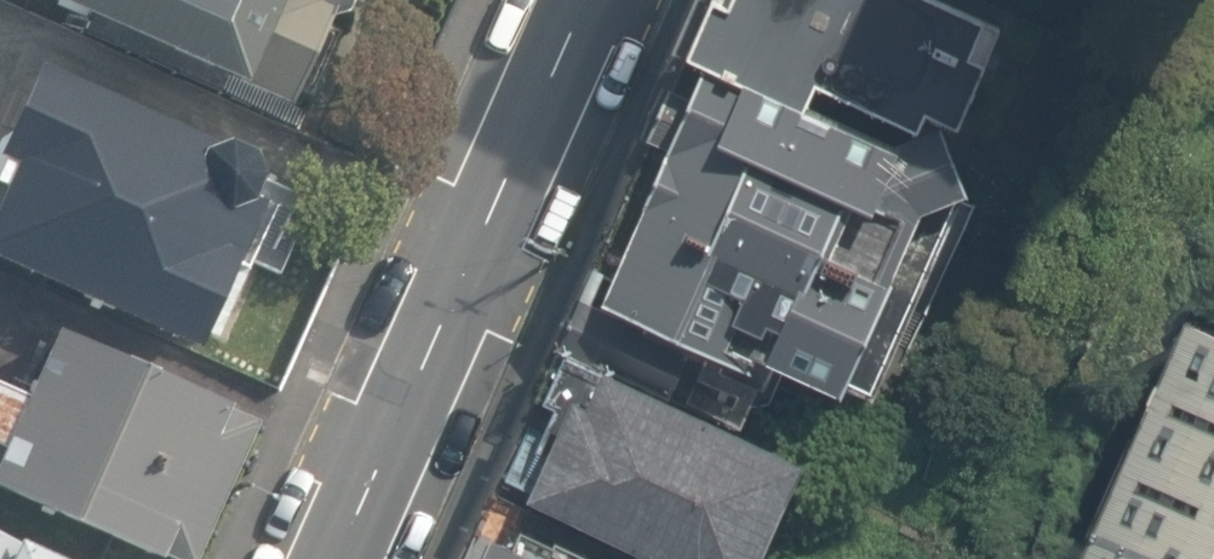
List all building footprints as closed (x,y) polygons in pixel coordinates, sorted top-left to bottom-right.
[(285,122),(335,0),(2,0),(285,122)] [(999,30),(935,0),(711,0),(682,64),(702,73),(682,115),(662,105),(644,144),(666,154),(599,308),(746,380),(754,365),(834,403),(844,386),(867,397),(952,205),(964,200),(935,129),(952,137),(999,30)] [(47,80),(0,183),(0,270),(204,366),(250,181),(47,80)] [(1187,325),(1082,558),(1213,558),(1213,336),(1187,325)] [(48,333),(0,449),(0,504),(134,558),(196,558),(256,429),(48,333)] [(800,470),(567,357),(543,406),(565,416),(523,504),(638,558),(760,558),(800,470)] [(484,538),(475,558),(545,558),(484,538)] [(0,540),(0,558),(42,558),(0,540)]
